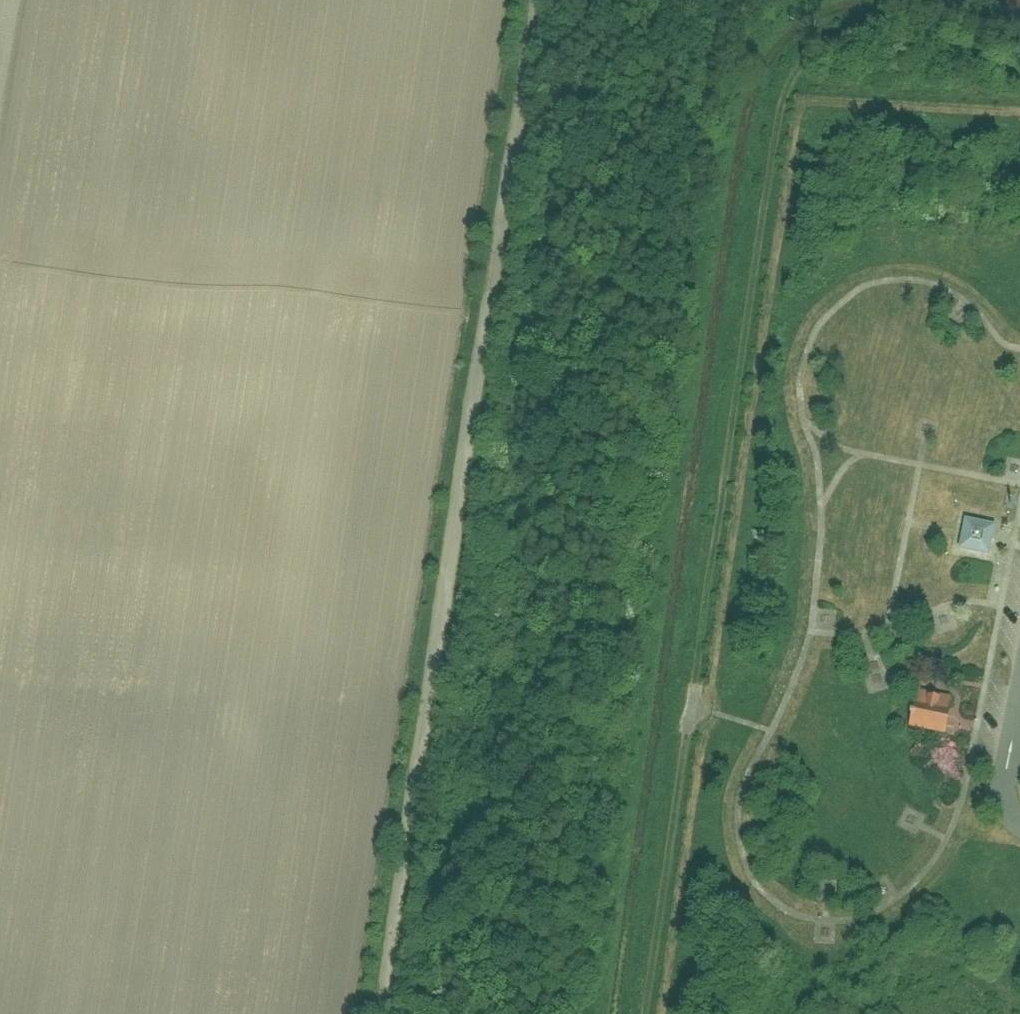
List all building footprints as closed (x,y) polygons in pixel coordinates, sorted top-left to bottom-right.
[(965,522),(959,551),(990,557),(995,528),(965,522)] [(924,712),(911,711),(908,731),(945,737),(949,716),(936,714),(938,701),(926,699),(924,712)]
